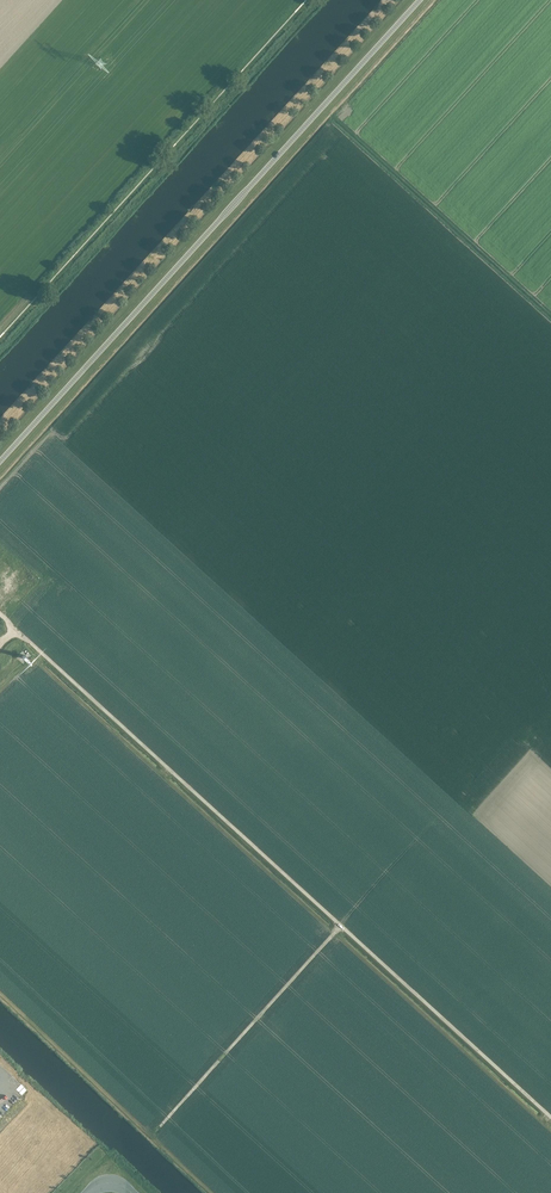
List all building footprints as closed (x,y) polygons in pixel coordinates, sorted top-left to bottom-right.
[(23,581),(20,584),(26,589),(29,585),(23,581)]
